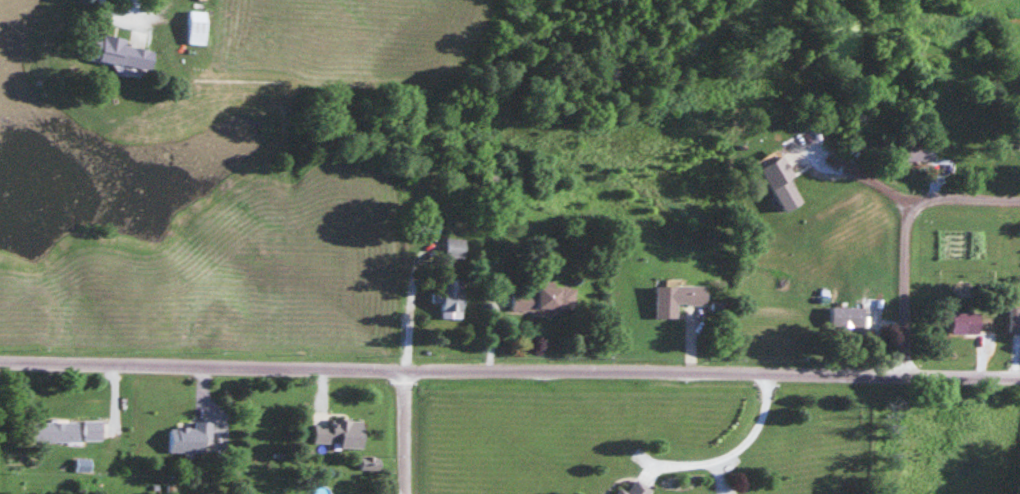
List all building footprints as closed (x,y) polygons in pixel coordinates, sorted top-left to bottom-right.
[(207,44),(207,11),(189,11),(189,44),(207,44)] [(147,48),(97,36),(92,57),(142,69),(147,48)] [(931,160),(931,137),(904,137),(904,160),(931,160)] [(789,178),(793,176),(782,155),(759,167),(783,212),(802,202),(789,178)] [(464,238),(446,238),(446,257),(464,257),(464,238)] [(441,318),(463,318),(463,280),(441,279),(441,318)] [(676,318),(676,304),(705,304),(705,285),(654,285),(654,318),(676,318)] [(573,287),(535,287),(535,291),(512,291),(512,310),(572,310),(573,287)] [(863,307),(829,307),(829,327),(863,327),(863,307)] [(951,332),(991,332),(991,313),(951,313),(951,332)] [(362,446),(363,419),(313,418),(313,445),(362,446)] [(102,420),(81,420),(81,441),(102,441),(102,420)] [(168,452),(207,452),(207,421),(194,421),(194,427),(168,427),(168,452)] [(76,443),(76,422),(31,422),(31,443),(76,443)] [(633,479),(626,491),(617,486),(613,493),(649,493),(652,490),(633,479)]
